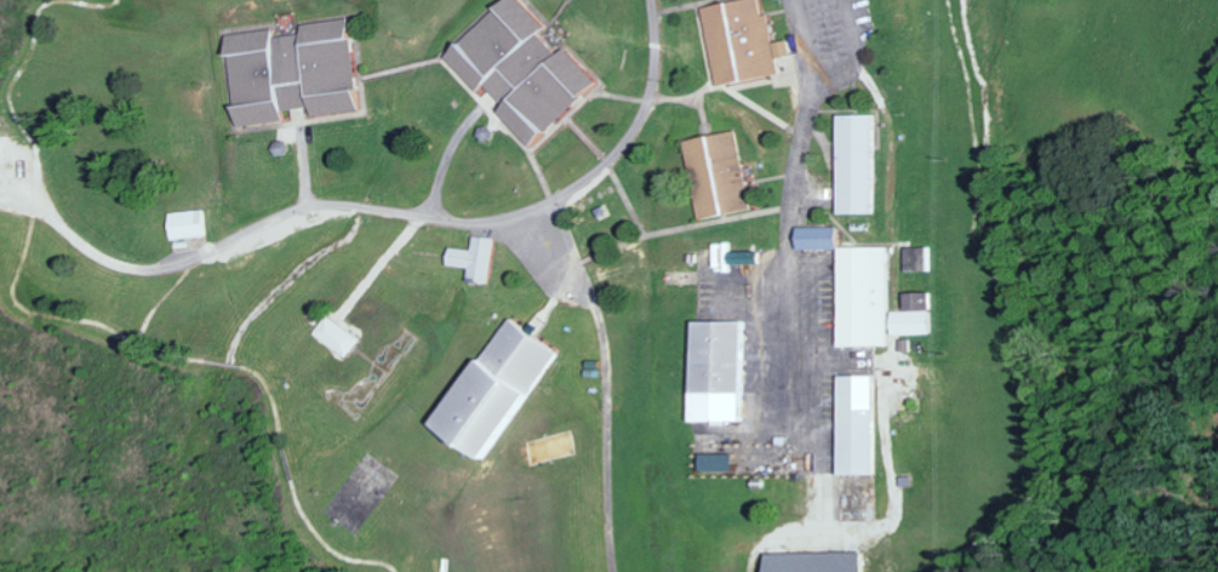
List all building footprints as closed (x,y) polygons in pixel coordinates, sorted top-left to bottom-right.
[(591,81),(557,46),(551,53),(532,34),(539,27),(513,0),(495,0),(438,56),(473,91),(479,85),(498,104),(491,111),(525,146),(591,81)] [(714,86),(779,74),(776,56),(790,54),(787,39),(772,42),(767,13),(760,14),(758,0),(736,0),(700,7),(714,86)] [(230,128),(279,122),(278,110),(305,107),(306,118),(356,112),(355,97),(353,97),(344,18),(294,24),(296,33),(268,37),(267,29),(219,34),(230,128)] [(833,114),(834,214),(871,214),(869,114),(833,114)] [(748,208),(731,129),(680,140),(697,219),(748,208)] [(165,212),(166,239),(204,238),(203,211),(165,212)] [(835,249),(834,226),(791,227),(792,250),(835,249)] [(491,238),(470,236),(468,250),(445,247),(443,265),(465,268),(464,281),(486,284),(491,238)] [(835,347),(889,346),(887,246),(834,247),(835,347)] [(931,271),(931,246),(905,247),(906,271),(931,271)] [(753,251),(725,252),(725,265),(754,264),(753,251)] [(905,311),(891,312),(892,335),(935,334),(934,292),(904,293),(905,311)] [(312,334),(345,358),(359,340),(325,315),(312,334)] [(556,352),(504,319),(478,361),(470,356),(426,427),(486,464),(556,352)] [(689,320),(689,423),(741,423),(741,320),(689,320)] [(872,376),(835,376),(837,475),(874,474),(872,376)] [(731,454),(700,454),(700,472),(732,471),(731,454)] [(760,554),(760,571),(860,571),(859,552),(760,554)]
